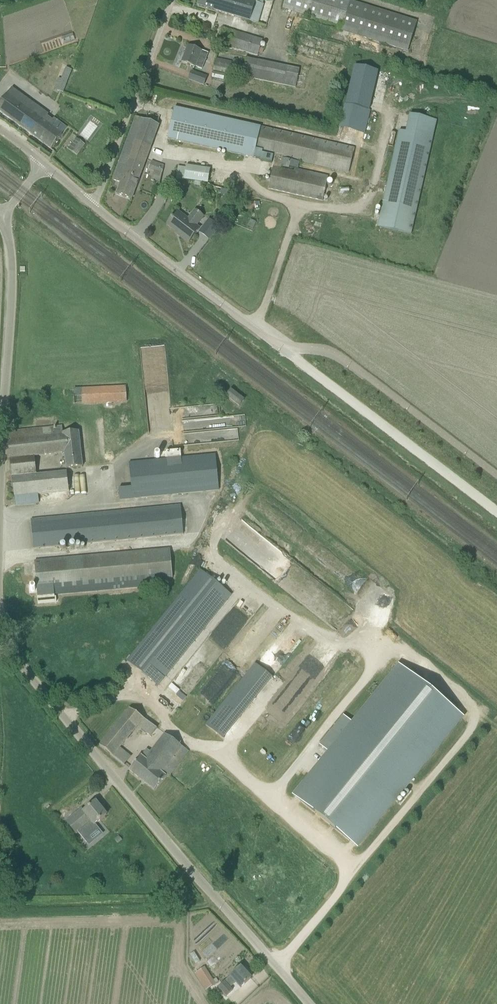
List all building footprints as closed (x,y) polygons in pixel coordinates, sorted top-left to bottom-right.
[(197,6),(250,22),(256,0),(199,0),(197,6)] [(350,0),(285,0),(282,8),(285,9),(284,12),(290,14),(292,10),(340,25),(339,30),(408,51),(417,21),(350,0)] [(257,56),(258,53),(262,54),(263,50),(260,49),(263,39),(223,27),(218,44),(257,56)] [(202,69),(208,54),(188,47),(182,62),(196,67),(202,69)] [(242,76),(245,64),(216,57),(214,70),(242,76)] [(376,70),(356,65),(341,128),(361,132),(376,70)] [(63,93),(72,70),(65,68),(57,91),(63,93)] [(204,85),(207,78),(191,72),(189,80),(204,85)] [(0,104),(0,112),(51,150),(62,135),(43,121),(48,115),(12,88),(0,104)] [(289,169),(289,167),(298,169),(299,163),(290,161),(291,160),(349,173),(355,148),(261,127),(174,108),(167,139),(254,159),(254,158),(261,160),(260,161),(271,163),(273,156),(277,157),(275,166),(274,166),(269,190),(323,202),(328,179),(327,178),(328,176),(295,169),(294,171),(281,168),(281,167),(289,169)] [(132,200),(159,126),(135,117),(112,180),(120,183),(116,194),(132,200)] [(433,138),(406,132),(399,131),(378,227),(411,234),(433,138)] [(77,156),(82,149),(73,143),(68,150),(77,156)] [(148,170),(159,173),(161,163),(150,161),(148,170)] [(176,179),(204,183),(207,184),(209,169),(186,166),(186,168),(177,167),(176,179)] [(188,243),(200,228),(197,226),(204,216),(195,210),(188,218),(178,210),(167,225),(181,236),(180,237),(188,243)] [(209,220),(206,224),(215,231),(219,227),(209,220)] [(127,401),(126,387),(81,389),(82,404),(127,401)] [(239,407),(244,401),(231,391),(226,397),(239,407)] [(62,427),(8,432),(9,441),(8,441),(15,505),(39,503),(39,495),(69,492),(67,475),(36,478),(34,457),(64,454),(66,469),(82,467),(78,432),(63,433),(62,427)] [(131,487),(119,489),(120,501),(219,491),(215,454),(129,462),(131,487)] [(181,506),(31,520),(33,549),(183,534),(181,506)] [(34,563),(37,591),(173,578),(170,550),(34,563)] [(158,686),(203,630),(231,595),(200,570),(172,606),(127,661),(158,686)] [(205,726),(223,739),(271,676),(253,663),(205,726)] [(358,849),(464,718),(398,664),(351,722),(343,716),(319,746),(327,752),(292,796),(358,849)] [(157,729),(129,708),(100,744),(101,744),(99,746),(113,757),(137,728),(151,737),(157,729)] [(144,760),(162,773),(163,771),(169,777),(189,752),(165,734),(144,760)] [(162,773),(144,760),(140,756),(129,770),(154,791),(166,777),(162,773)] [(106,815),(96,802),(83,812),(82,810),(66,823),(75,834),(78,833),(84,840),(98,829),(94,825),(106,815)] [(205,967),(194,974),(205,991),(216,984),(205,967)] [(241,988),(251,979),(249,977),(251,976),(247,972),(246,973),(240,967),(230,977),(224,982),(218,988),(226,996),(232,991),(230,988),(236,983),(241,988)]
